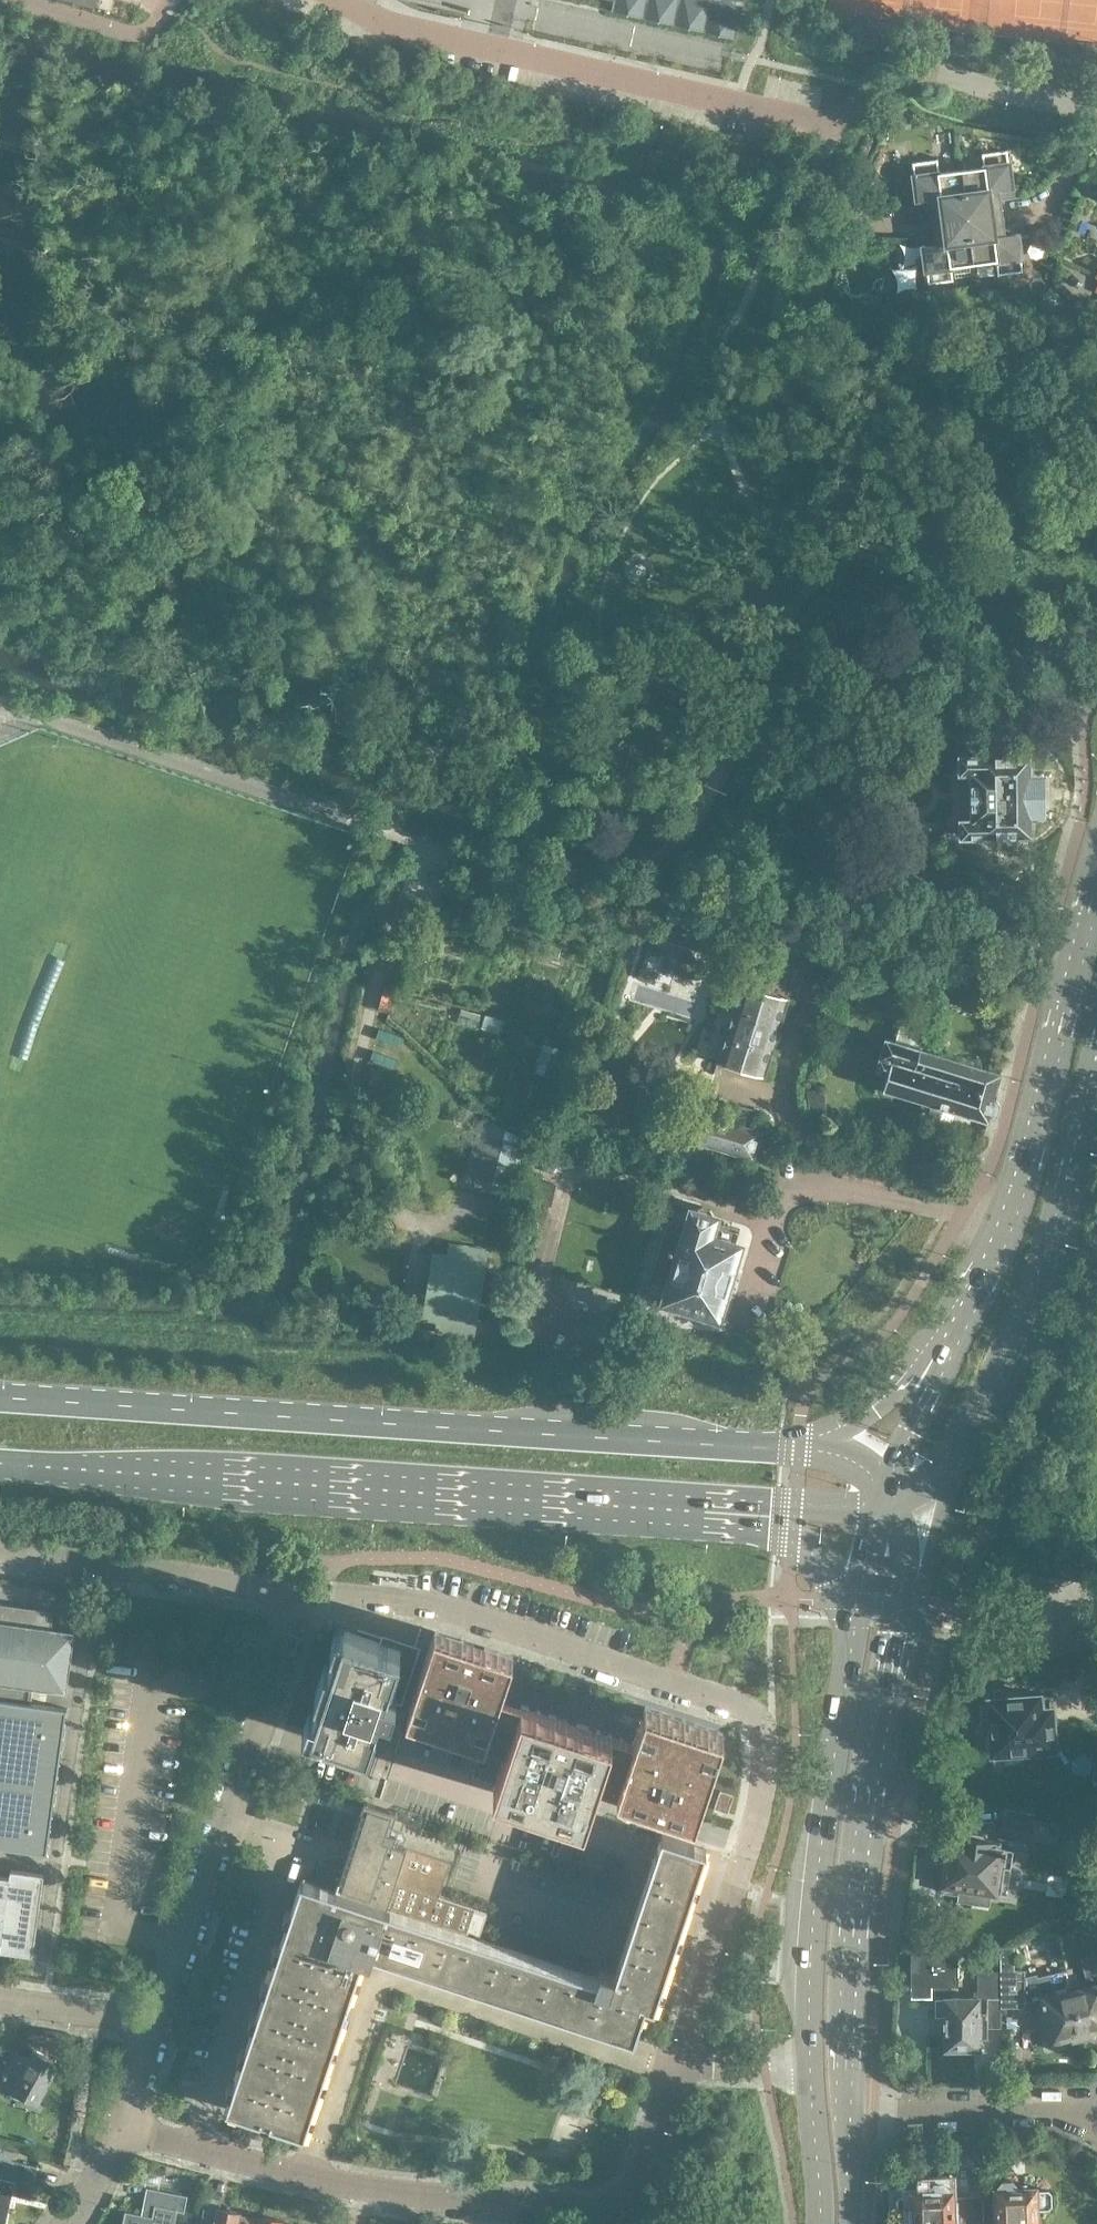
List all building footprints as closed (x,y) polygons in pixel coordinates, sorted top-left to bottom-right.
[(612,9),(736,38),(744,0),(614,0),(612,9)] [(937,159),(912,162),(917,200),(911,201),(912,211),(932,208),(935,234),(915,236),(917,246),(923,245),(928,283),(953,280),(973,277),(972,264),(996,261),(998,274),(1022,271),(1017,233),(1024,232),(1023,222),(1003,225),(1000,199),(1019,197),(1018,187),(1012,188),(1007,150),(982,153),(983,166),(939,172),(937,159)] [(1086,178),(1096,182),(1096,155),(1095,155),(1086,178)] [(854,247),(839,249),(840,264),(856,262),(854,247)] [(879,291),(867,293),(869,305),(881,304),(879,291)] [(995,740),(1007,741),(1008,726),(996,725),(995,740)] [(889,740),(905,737),(903,726),(887,729),(889,740)] [(960,754),(960,757),(960,771),(972,771),(972,818),(961,818),(961,835),(1031,834),(1031,815),(1036,815),(1036,772),(1031,772),(1031,754),(960,754)] [(671,918),(663,936),(698,951),(705,933),(671,918)] [(605,928),(600,943),(615,948),(620,933),(605,928)] [(412,972),(402,971),(400,988),(410,989),(412,972)] [(742,985),(718,1060),(765,1074),(788,998),(742,985)] [(932,1011),(907,1004),(896,1040),(885,1037),(879,1057),(995,1097),(1001,1072),(921,1048),(932,1011)] [(480,1014),(461,1009),(458,1021),(477,1026),(480,1014)] [(499,1033),(503,1019),(485,1014),(481,1028),(499,1033)] [(546,1035),(535,1073),(553,1078),(564,1040),(546,1035)] [(989,1121),(989,1118),(996,1114),(999,1103),(995,1097),(879,1057),(875,1070),(888,1073),(884,1088),(989,1121)] [(611,1087),(595,1083),(596,1102),(606,1105),(611,1087)] [(649,1095),(664,1100),(668,1088),(653,1084),(649,1095)] [(827,1113),(824,1089),(807,1091),(811,1115),(827,1113)] [(684,1109),(683,1112),(662,1106),(651,1144),(683,1154),(688,1138),(752,1157),(759,1131),(684,1109)] [(478,1137),(466,1175),(492,1183),(503,1144),(478,1137)] [(514,1188),(523,1155),(522,1154),(504,1150),(495,1183),(514,1188)] [(671,1215),(652,1278),(670,1283),(664,1301),(718,1317),(740,1245),(735,1244),(740,1227),(714,1220),(715,1217),(692,1209),(688,1220),(671,1215)] [(434,1252),(424,1317),(438,1319),(437,1330),(475,1336),(478,1317),(489,1319),(497,1270),(486,1268),(489,1250),(450,1244),(448,1254),(434,1252)] [(47,1852),(66,1707),(28,1702),(31,1685),(64,1689),(72,1632),(49,1629),(52,1612),(0,1605),(0,1845),(47,1852)] [(401,1649),(343,1630),(311,1728),(368,1747),(377,1721),(369,1718),(374,1704),(391,1709),(396,1694),(399,1695),(404,1679),(405,1679),(411,1661),(398,1657),(401,1649)] [(688,1836),(694,1818),(723,1732),(724,1728),(513,1656),(484,1647),(463,1640),(461,1639),(438,1631),(435,1630),(406,1716),(379,1799),(407,1809),(403,1821),(400,1828),(460,1848),(446,1888),(445,1893),(492,1909),(487,1925),(485,1932),(591,1968),(593,1960),(612,1966),(658,1827),(688,1836)] [(1054,1747),(1051,1695),(989,1698),(992,1730),(985,1733),(986,1746),(993,1748),(993,1751),(1020,1750),(1054,1747)] [(714,1807),(727,1812),(733,1795),(720,1790),(714,1807)] [(661,1833),(615,1975),(599,1970),(597,1977),(478,1937),(486,1911),(439,1895),(450,1861),(449,1861),(453,1848),(428,1840),(424,1853),(400,1845),(394,1842),(398,1831),(392,1829),(397,1811),(366,1801),(343,1870),(335,1868),(332,1868),(330,1868),(327,1863),(319,1867),(321,1871),(320,1873),(318,1876),(316,1882),(302,1878),(227,2105),(305,2131),(362,1956),(371,1958),(373,1951),(634,2037),(646,2002),(654,2005),(706,1848),(661,1833)] [(998,1836),(1031,1840),(1034,1814),(1002,1809),(998,1836)] [(1005,1846),(998,1844),(999,1842),(985,1840),(985,1839),(985,1834),(969,1831),(968,1837),(967,1837),(966,1842),(949,1840),(945,1864),(942,1884),(945,1885),(945,1891),(959,1893),(960,1887),(982,1890),(1002,1893),(1006,1867),(1011,1867),(1014,1849),(1005,1848),(1005,1846)] [(0,1941),(0,1950),(33,1955),(44,1872),(11,1867),(9,1875),(0,1874),(0,1941)] [(1075,1894),(1079,1905),(1088,1902),(1084,1891),(1075,1894)] [(1068,1906),(1053,1914),(1058,1923),(1073,1915),(1068,1906)] [(1001,2002),(1042,2001),(1049,2030),(1046,2031),(1048,2039),(1052,2038),(1052,2041),(1054,2040),(1055,2043),(1063,2041),(1062,2038),(1083,2033),(1070,1982),(1053,1986),(1050,1979),(1026,1979),(1025,1969),(1011,1969),(1011,1965),(1040,1950),(1032,1938),(1015,1946),(1001,1946),(1001,1969),(1000,1970),(1001,1997),(1001,2002)] [(935,1993),(935,1996),(936,2014),(945,2014),(945,2047),(951,2047),(953,2051),(961,2051),(964,2047),(979,2047),(979,2033),(986,2033),(986,2016),(983,2016),(983,2011),(979,2011),(979,1997),(979,1996),(973,1996),(958,1996),(958,1949),(911,1949),(911,1983),(917,1983),(917,1987),(926,1993),(935,1993)] [(1070,1982),(1083,2033),(1096,2030),(1096,1957),(1096,1953),(1081,1957),(1086,1978),(1070,1982)] [(973,1990),(973,1996),(979,1996),(979,1997),(1001,1997),(1000,1970),(1001,1969),(1000,1959),(988,1959),(988,1970),(978,1969),(978,1990),(973,1990)] [(433,2034),(429,2047),(442,2052),(446,2038),(433,2034)] [(37,2103),(60,2061),(33,2048),(28,2057),(14,2051),(0,2047),(0,2084),(37,2103)] [(13,2193),(30,2197),(37,2166),(21,2162),(22,2154),(0,2147),(0,2223),(6,2223),(13,2193)] [(1040,2220),(1037,2220),(1037,2208),(1050,2207),(1052,2204),(1052,2192),(1048,2188),(1034,2189),(1034,2187),(1016,2188),(1016,2183),(1012,2179),(1002,2179),(998,2184),(998,2189),(996,2189),(997,2223),(1040,2223),(1040,2220)] [(903,2223),(956,2223),(955,2199),(952,2199),(952,2191),(949,2191),(949,2187),(945,2182),(935,2182),(931,2188),(931,2191),(912,2192),(912,2193),(900,2194),(896,2198),(897,2209),(901,2214),(902,2214),(903,2223)] [(122,2223),(174,2223),(177,2210),(184,2211),(188,2195),(146,2187),(141,2214),(125,2210),(122,2223)] [(958,2208),(958,2223),(984,2223),(984,2208),(982,2208),(982,2196),(959,2196),(960,2208),(958,2208)] [(197,2223),(260,2223),(261,2218),(240,2214),(241,2211),(202,2204),(197,2223)] [(260,2223),(289,2223),(282,2223),(282,2219),(262,2215),(261,2218),(260,2223)]
